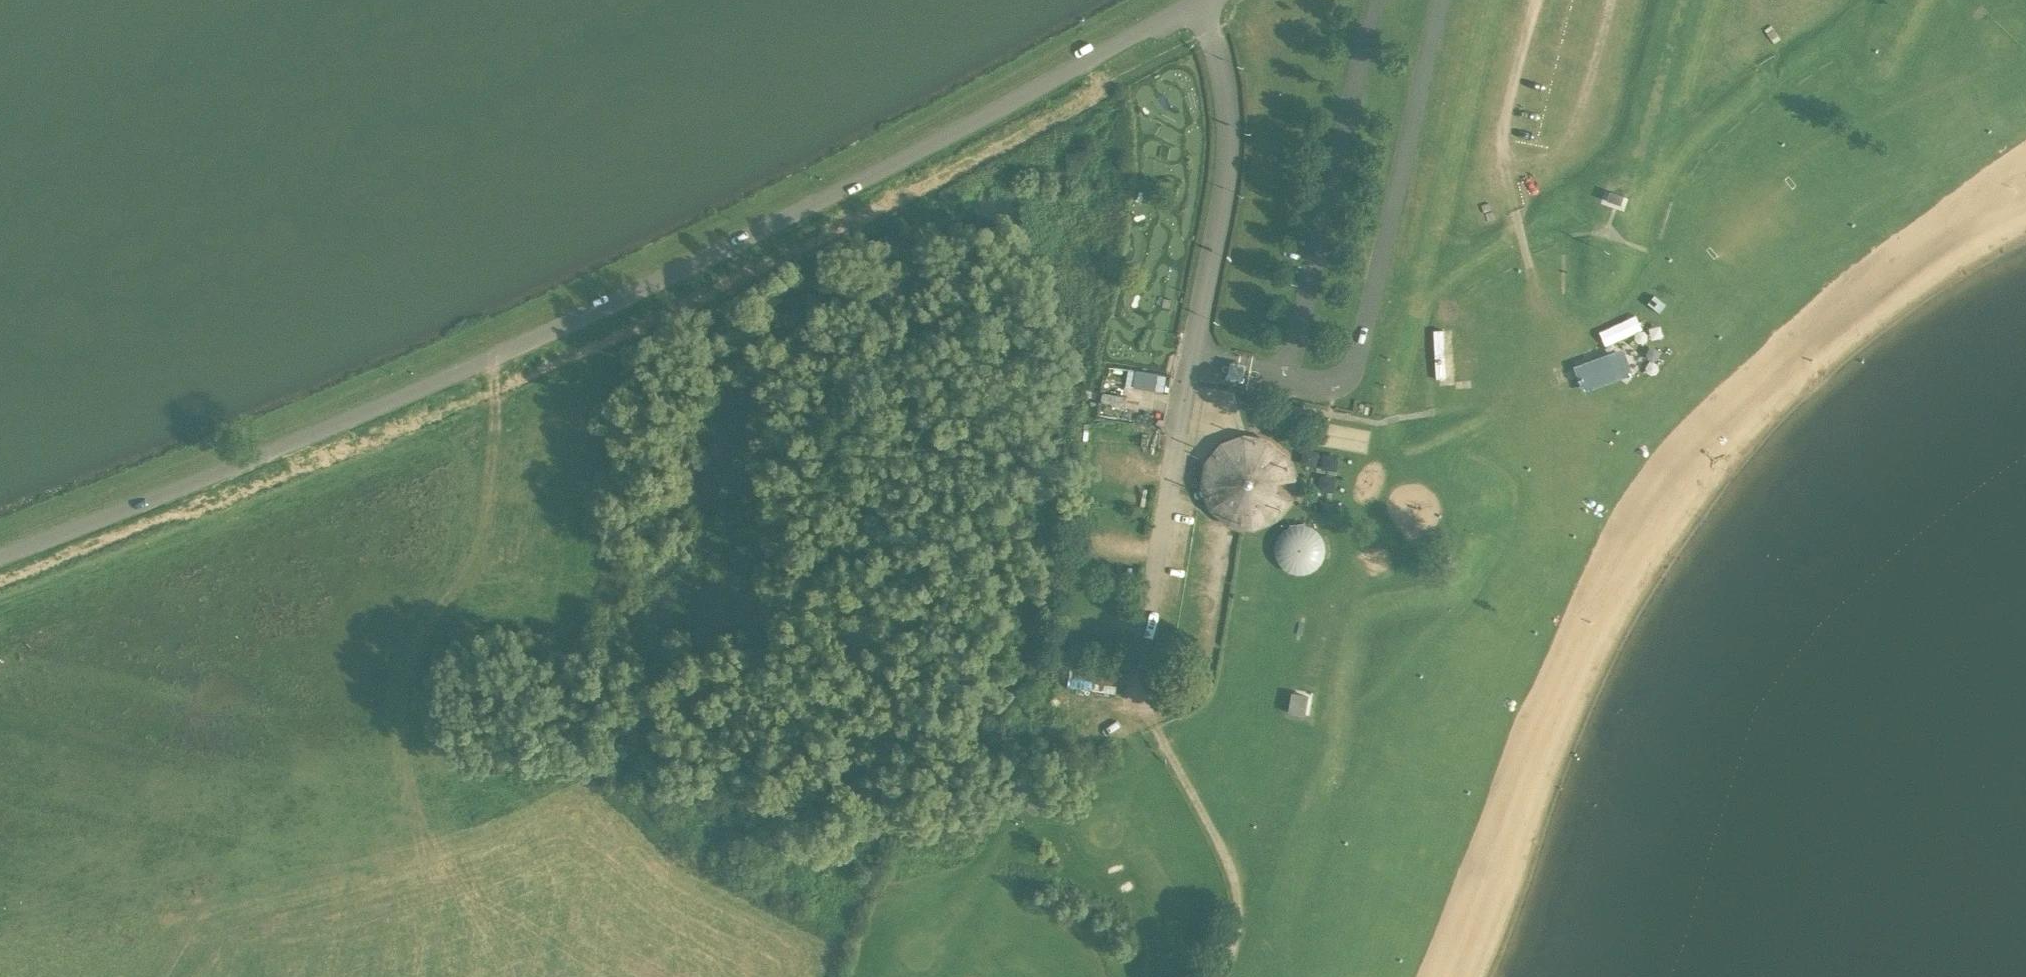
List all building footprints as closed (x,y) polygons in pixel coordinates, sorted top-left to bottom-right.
[(1606,199),(1620,204),(1623,195),(1609,190),(1606,199)] [(1437,376),(1459,375),(1457,325),(1435,326),(1437,376)] [(1613,341),(1616,349),(1624,346),(1635,375),(1665,363),(1651,327),(1613,341)] [(1611,353),(1609,353),(1576,365),(1576,367),(1584,391),(1619,379),(1619,378),(1611,353)] [(1288,482),(1286,477),(1281,461),(1264,446),(1242,441),(1220,448),(1209,461),(1205,465),(1201,487),(1208,509),(1225,524),(1247,529),(1268,521),(1283,505),(1285,499),(1275,496),(1276,487),(1288,484),(1288,482)] [(1279,535),(1276,541),(1275,548),(1275,555),(1278,562),(1282,567),(1288,571),(1294,574),(1301,574),(1308,572),(1314,569),(1319,564),(1322,558),(1324,551),(1323,544),(1320,537),(1316,532),(1311,528),(1304,525),(1297,525),(1290,527),(1284,530),(1279,535)] [(1122,685),(1124,666),(1076,660),(1074,680),(1122,685)] [(1304,713),(1307,695),(1291,692),(1287,710),(1304,713)]
